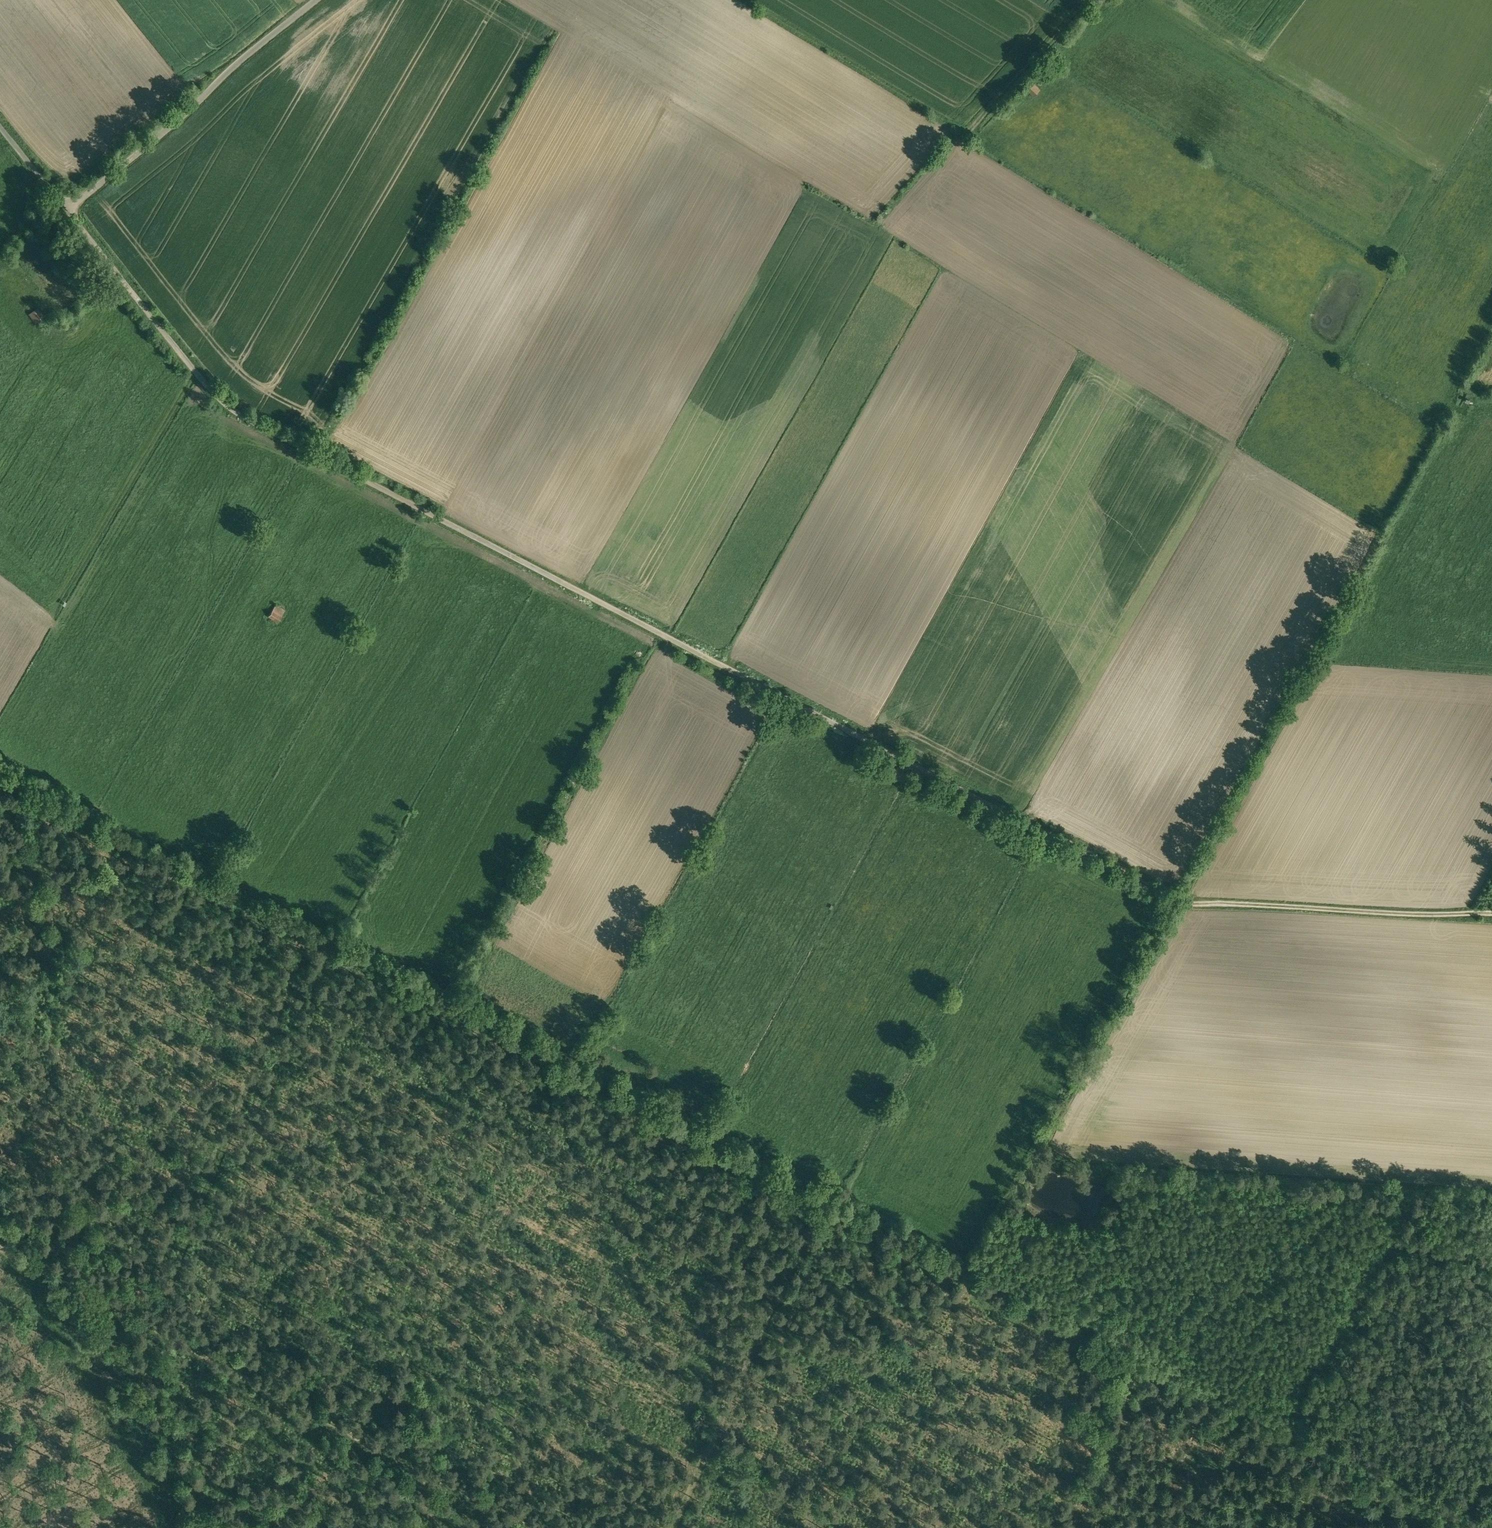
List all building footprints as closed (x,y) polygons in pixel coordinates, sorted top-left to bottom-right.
[(30,312),(34,322),(42,319),(38,309),(30,312)] [(285,610),(276,604),(268,617),(277,623),(285,610)]
